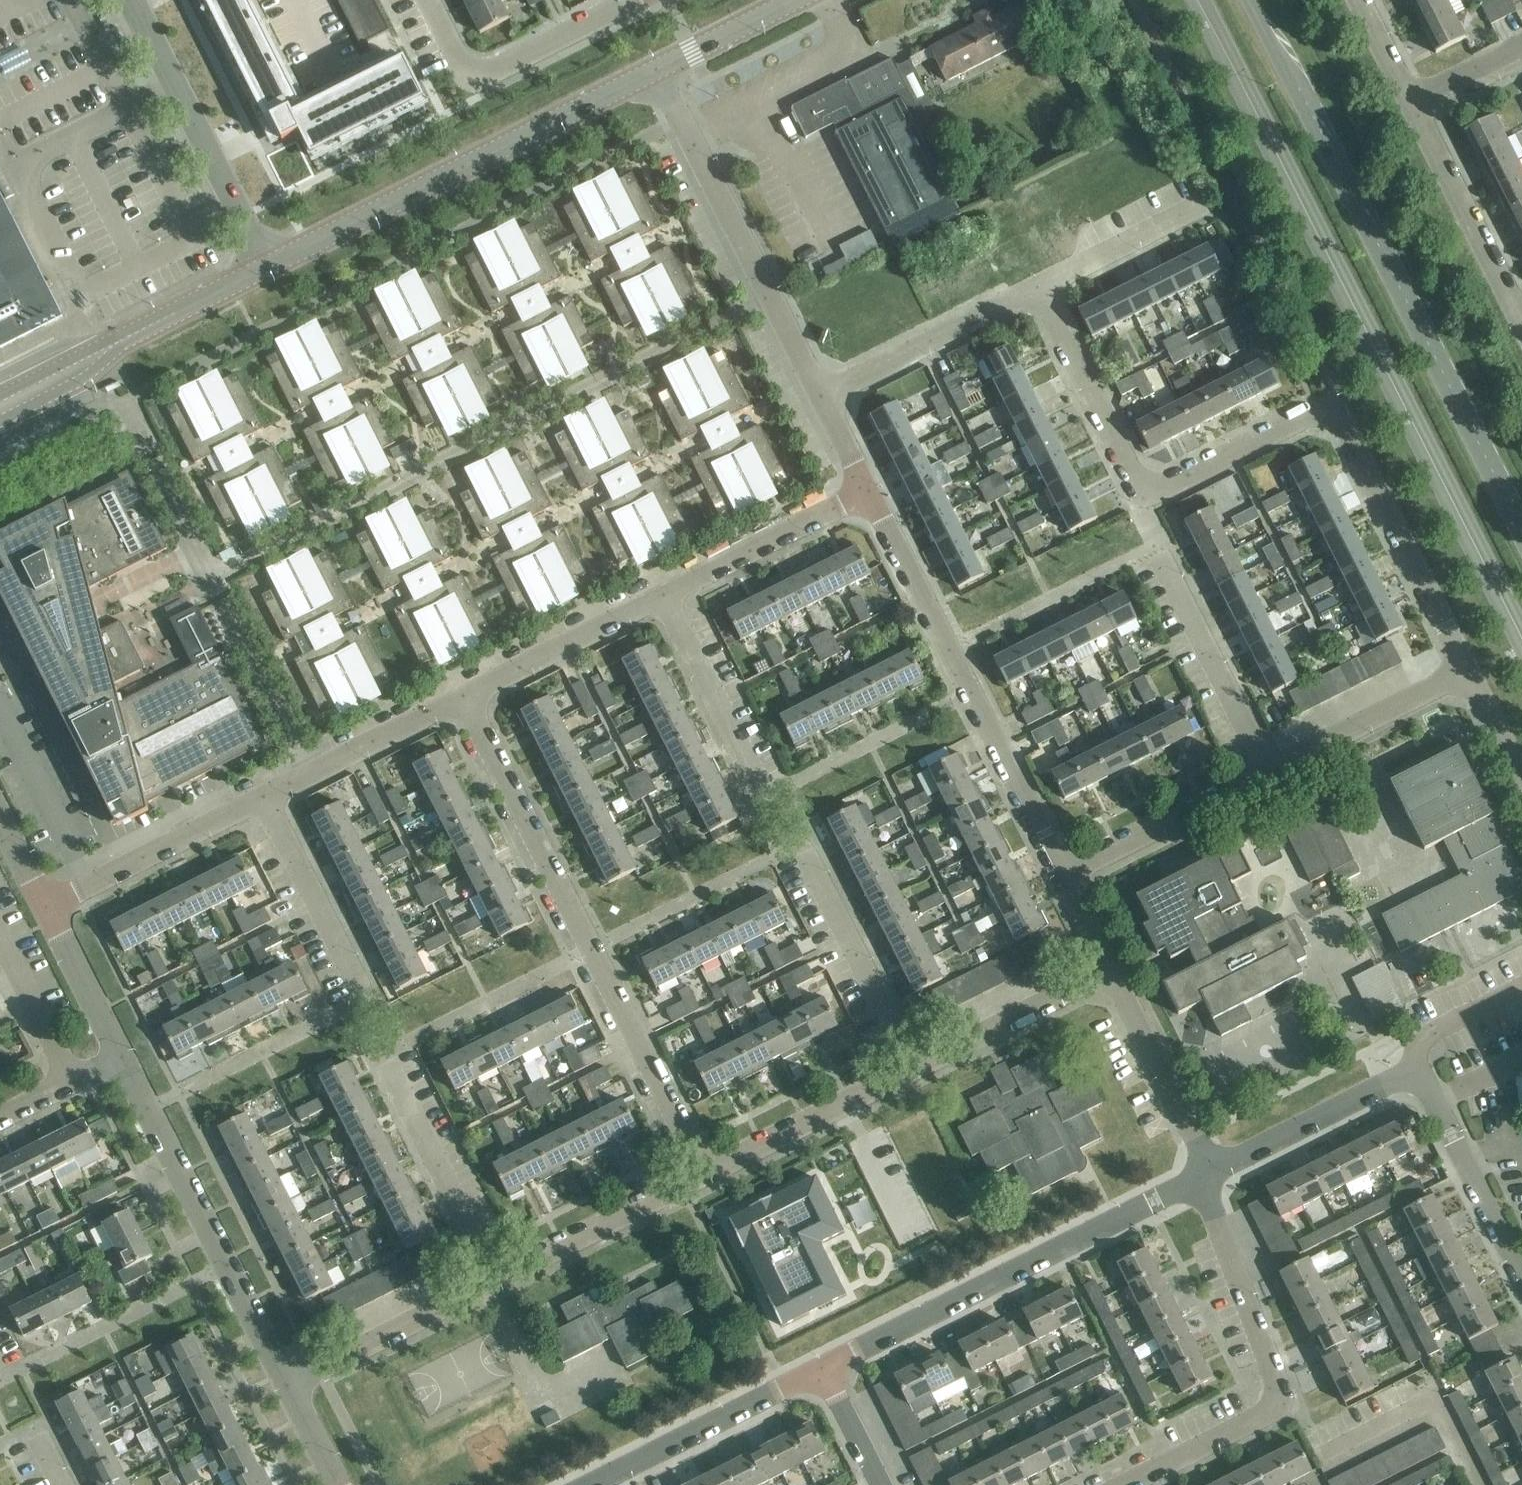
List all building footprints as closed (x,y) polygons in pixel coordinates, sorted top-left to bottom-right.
[(273,138),(279,135),(283,143),(299,135),(311,159),(424,101),(404,61),(303,111),(247,0),(203,0),(273,138)] [(356,37),(385,23),(373,0),(337,0),(356,37)] [(468,11),(489,0),(462,0),(468,11)] [(468,11),(479,34),(508,19),(499,0),(489,0),(468,11)] [(1414,8),(1430,0),(1409,0),(1414,8)] [(1425,31),(1454,16),(1446,0),(1430,0),(1414,8),(1425,31)] [(1480,3),(1491,25),(1503,19),(1494,0),(1486,0),(1480,3)] [(1503,19),(1516,12),(1510,0),(1494,0),(1503,19)] [(979,24),(930,49),(934,57),(946,82),(1027,41),(1010,8),(992,17),(993,21),(980,27),(979,24)] [(1454,16),(1425,31),(1436,52),(1435,53),(1436,54),(1466,39),(1454,16)] [(898,65),(896,66),(906,86),(920,112),(911,117),(950,194),(969,185),(930,107),(933,106),(913,68),(934,57),(930,49),(909,59),(910,61),(899,67),(898,65)] [(906,86),(896,66),(891,58),(847,80),(849,83),(756,130),(768,153),(832,121),(895,248),(961,215),(950,194),(911,117),(920,112),(906,86)] [(1466,133),(1477,154),(1506,139),(1494,116),(1464,132),(1465,133),(1466,133)] [(1477,154),(1488,176),(1517,162),(1506,139),(1477,154)] [(1499,198),(1521,186),(1521,172),(1517,162),(1488,176),(1499,198)] [(188,399),(167,409),(195,464),(217,453),(226,471),(204,482),(227,528),(248,518),(256,533),(284,519),(280,512),(301,502),(288,477),(318,462),(331,487),(351,476),(355,483),(383,469),(375,453),(395,443),(372,397),(350,408),(341,390),(363,379),(350,355),(381,339),(393,364),(415,352),(424,371),(402,382),(426,428),(446,418),(454,433),(482,419),(478,412),(499,402),(486,377),(516,361),(529,387),(549,376),(553,383),(581,369),(573,353),(593,343),(570,297),(548,308),(539,290),(561,279),(548,255),(579,239),(591,263),(613,252),(622,271),(600,282),(624,328),(644,317),(652,333),(680,319),(676,312),(697,302),(669,247),(647,258),(638,240),(660,229),(632,174),(612,184),(608,177),(580,191),(584,198),(563,209),(576,234),(546,249),(533,224),(513,234),(509,227),(481,242),(485,248),(464,259),(492,313),(514,302),(523,321),(501,332),(513,356),(483,371),(471,347),(449,358),(440,340),(462,329),(434,274),(422,280),(414,284),(410,278),(382,292),(386,298),(365,309),(378,334),(348,349),(335,324),(315,334),(311,328),(283,342),(287,348),(278,353),(266,359),(294,413),(316,402),(325,421),(303,432),(315,456),(285,472),(273,447),(251,458),(242,440),(264,429),(236,374),(224,380),(215,384),(212,378),(184,392),(188,399)] [(468,200),(483,193),(478,181),(463,189),(468,200)] [(1510,221),(1521,215),(1521,186),(1499,198),(1510,221)] [(63,318),(0,194),(0,349),(63,318)] [(1521,243),(1521,242),(1521,215),(1510,221),(1521,243)] [(796,245),(808,263),(825,251),(814,233),(796,245)] [(1216,241),(1226,263),(1236,259),(1227,236),(1216,241)] [(1208,247),(1186,258),(1199,283),(1221,272),(1208,247)] [(1186,258),(1165,268),(1178,294),(1199,283),(1186,258)] [(1165,268),(1143,279),(1156,305),(1178,294),(1165,268)] [(1143,279),(1122,290),(1135,316),(1156,305),(1143,279)] [(1122,290),(1100,301),(1113,326),(1135,316),(1122,290)] [(1202,303),(1208,315),(1219,310),(1213,298),(1202,303)] [(1113,326),(1100,301),(1078,312),(1091,338),(1113,326)] [(1219,310),(1208,315),(1214,326),(1224,321),(1219,310)] [(1218,334),(1223,345),(1234,340),(1228,328),(1218,334)] [(1183,332),(1173,337),(1178,349),(1189,344),(1183,332)] [(1214,335),(1201,341),(1194,345),(1200,357),(1208,353),(1205,348),(1217,342),(1214,335)] [(1168,354),(1178,349),(1173,337),(1162,343),(1168,354)] [(1234,340),(1223,345),(1229,356),(1240,351),(1234,340)] [(1117,347),(1123,358),(1133,353),(1127,341),(1117,347)] [(1189,344),(1178,349),(1184,360),(1194,355),(1189,344)] [(982,360),(994,382),(1019,369),(1008,347),(982,360)] [(1178,349),(1168,354),(1174,365),(1184,360),(1178,349)] [(282,586),(262,596),(285,642),(296,636),(305,655),(294,660),(322,715),(342,705),(346,712),(374,698),(370,691),(391,681),(363,626),(341,637),(332,618),(354,607),(342,583),(372,568),(384,592),(406,581),(415,599),(393,610),(421,665),(433,659),(441,655),(445,662),(473,648),(469,641),(490,630),(477,605),(507,590),(520,615),(540,605),(544,612),(572,597),(568,591),(589,581),(561,526),(539,537),(530,518),(552,507),(540,483),(570,468),(582,492),(604,481),(613,499),(591,510),(619,565),(631,559),(639,555),(643,562),(671,547),(668,541),(688,530),(675,505),(705,490),(718,515),(739,505),(742,511),(770,497),(767,491),(787,480),(759,425),(737,436),(728,418),(750,407),(722,352),(702,363),(698,356),(671,370),(670,370),(678,385),(658,396),(681,442),(703,431),(712,449),(691,460),(703,484),(672,500),(660,476),(638,487),(629,468),(651,457),(628,411),(607,421),(599,406),(571,420),(575,427),(554,437),(567,462),(537,478),(524,452),(504,463),(500,456),(472,470),(480,486),(460,496),(483,542),(505,531),(514,549),(492,560),(505,584),(474,600),(462,576),(440,587),(431,568),(453,557),(429,511),(409,521),(401,506),(373,520),(377,527),(356,537),(369,563),(339,578),(326,553),(306,563),(302,556),(274,570),(282,586)] [(1133,353),(1123,358),(1128,369),(1139,364),(1133,353)] [(1265,360),(1243,371),(1256,397),(1278,386),(1265,360)] [(994,382),(1004,404),(1030,391),(1019,369),(994,382)] [(1243,371),(1222,382),(1235,407),(1256,397),(1243,371)] [(1143,372),(1132,377),(1138,388),(1148,383),(1143,372)] [(943,380),(954,402),(965,396),(959,385),(963,383),(957,373),(943,380)] [(1138,388),(1132,377),(1116,385),(1121,396),(1138,388),(1144,400),(1154,394),(1148,383),(1138,388)] [(1222,382),(1201,393),(1214,418),(1235,407),(1222,382)] [(1004,404),(1015,425),(1041,412),(1030,391),(1004,404)] [(1201,393),(1179,403),(1192,429),(1214,418),(1201,393)] [(930,399),(936,411),(947,405),(941,394),(930,399)] [(965,396),(954,402),(960,413),(970,408),(965,396)] [(871,416),(882,438),(907,425),(896,403),(871,416)] [(1179,403),(1158,414),(1171,440),(1192,429),(1179,403)] [(947,405),(936,411),(942,422),(952,417),(947,405)] [(1015,425),(1026,446),(1052,433),(1041,412),(1015,425)] [(1171,440),(1158,414),(1136,425),(1149,451),(1171,440)] [(882,438),(893,460),(918,447),(907,425),(882,438)] [(996,428),(985,434),(990,444),(1001,438),(996,428)] [(1026,446),(1037,468),(1063,455),(1052,433),(1026,446)] [(990,444),(985,434),(973,439),(978,450),(990,444)] [(966,443),(954,449),(960,459),(971,454),(966,443)] [(893,460),(903,481),(929,468),(918,447),(893,460)] [(986,455),(990,463),(1005,456),(1001,448),(986,455)] [(960,459),(954,449),(943,455),(948,465),(960,459)] [(1037,468),(1048,489),(1073,476),(1063,455),(1037,468)] [(1289,470),(1300,492),(1325,479),(1314,457),(1289,470)] [(903,481),(914,503),(940,490),(952,484),(941,462),(929,468),(903,481)] [(128,471),(118,477),(120,480),(6,537),(4,534),(0,536),(0,590),(17,624),(13,626),(39,678),(44,677),(94,776),(88,779),(110,823),(157,799),(156,797),(188,780),(189,782),(214,770),(213,768),(242,753),(243,755),(266,744),(246,703),(242,705),(239,699),(242,697),(198,608),(173,621),(196,665),(119,703),(114,684),(145,668),(121,622),(100,632),(95,609),(92,611),(82,592),(168,549),(128,471)] [(1000,473),(988,479),(994,489),(1005,484),(1000,473)] [(1048,489),(1059,511),(1084,498),(1073,476),(1048,489)] [(977,485),(982,495),(994,489),(988,479),(977,485)] [(1300,492),(1311,513),(1336,500),(1325,479),(1300,492)] [(1005,484),(994,489),(999,500),(1010,494),(1005,484)] [(994,489),(982,495),(988,505),(999,500),(994,489)] [(914,503),(925,524),(951,511),(940,490),(914,503)] [(1285,492),(1273,498),(1278,509),(1290,503),(1285,492)] [(1020,516),(1036,507),(1031,497),(1014,507),(1020,516)] [(1084,498),(1059,511),(1070,533),(1095,520),(1084,498)] [(1278,509),(1273,498),(1262,504),(1267,514),(1278,509)] [(1311,513),(1321,534),(1347,521),(1336,500),(1311,513)] [(1254,508),(1243,514),(1248,524),(1260,518),(1254,508)] [(1185,522),(1196,544),(1222,531),(1210,509),(1185,522)] [(925,524),(936,546),(962,533),(951,511),(925,524)] [(1038,514),(1028,519),(1034,530),(1044,525),(1038,514)] [(1248,524),(1243,514),(1231,519),(1237,530),(1248,524)] [(1034,530),(1028,519),(1018,524),(1023,535),(1034,530)] [(1321,534),(1332,556),(1358,543),(1347,521),(1321,534)] [(1009,529),(998,535),(1003,545),(1014,540),(1009,529)] [(1196,544),(1207,565),(1232,552),(1222,531),(1196,544)] [(936,546),(947,567),(972,554),(962,533),(936,546)] [(1003,545),(998,535),(987,540),(992,551),(1003,545)] [(1280,541),(1286,552),(1297,547),(1291,535),(1280,541)] [(1332,556),(1343,577),(1369,564),(1358,543),(1332,556)] [(842,555),(835,559),(848,586),(870,575),(854,544),(840,551),(842,555)] [(1262,550),(1268,561),(1278,556),(1273,544),(1262,550)] [(1297,547),(1286,552),(1292,563),(1302,558),(1297,547)] [(1207,565),(1218,587),(1243,574),(1232,552),(1207,565)] [(972,554),(947,567),(958,589),(983,576),(972,554)] [(1278,556),(1268,561),(1274,573),(1284,567),(1278,556)] [(825,558),(811,565),(827,597),(848,586),(835,559),(827,563),(825,558)] [(1343,577),(1354,598),(1380,586),(1369,564),(1343,577)] [(799,577),(792,581),(805,608),(827,597),(811,565),(797,572),(799,577)] [(1218,587),(1228,608),(1254,595),(1243,574),(1218,587)] [(1328,578),(1316,584),(1322,594),(1333,589),(1328,578)] [(782,580),(768,587),(784,619),(805,608),(792,581),(784,585),(782,580)] [(1322,594),(1316,584),(1305,590),(1310,600),(1322,594)] [(1354,598),(1365,620),(1390,607),(1380,586),(1354,598)] [(756,599),(749,602),(763,630),(784,619),(768,587),(754,594),(756,599)] [(1297,593),(1286,599),(1291,610),(1303,604),(1297,593)] [(1123,594),(1101,606),(1114,631),(1136,620),(1123,594)] [(1228,608),(1239,630),(1265,617),(1254,595),(1228,608)] [(849,600),(855,611),(864,607),(858,596),(849,600)] [(1291,610),(1286,599),(1275,605),(1280,615),(1291,610)] [(763,630),(749,602),(741,606),(739,602),(725,609),(741,641),(763,630)] [(1101,606),(1080,616),(1093,642),(1114,631),(1101,606)] [(864,607),(855,611),(860,622),(870,618),(864,607)] [(1390,607),(1365,620),(1376,642),(1402,629),(1390,607)] [(1080,616),(1058,627),(1071,653),(1093,642),(1080,616)] [(1239,630),(1250,651),(1276,638),(1265,617),(1239,630)] [(1312,621),(1304,625),(1309,635),(1314,645),(1326,640),(1320,629),(1317,631),(1312,621)] [(1332,624),(1320,629),(1326,640),(1337,634),(1332,624)] [(865,630),(870,642),(880,637),(874,626),(865,630)] [(1058,627),(1037,638),(1050,664),(1071,653),(1058,627)] [(830,630),(819,635),(825,647),(836,641),(830,630)] [(1337,634),(1326,640),(1331,650),(1342,644),(1337,634)] [(809,641),(815,652),(825,647),(819,635),(809,641)] [(1118,652),(1123,663),(1134,658),(1128,646),(1123,635),(1118,638),(1123,649),(1118,652)] [(880,637),(870,642),(876,653),(886,648),(880,637)] [(1037,638),(1016,649),(1028,675),(1050,664),(1037,638)] [(1250,651),(1261,672),(1287,659),(1276,638),(1250,651)] [(764,644),(769,655),(779,650),(773,639),(764,644)] [(1326,640),(1314,645),(1319,656),(1331,650),(1326,640)] [(836,641),(825,647),(831,658),(841,652),(836,641)] [(1390,642),(1380,647),(1391,669),(1401,664),(1390,642)] [(622,661),(634,683),(661,669),(657,661),(662,659),(654,645),(622,661)] [(825,647),(815,652),(821,663),(831,658),(825,647)] [(1370,652),(1381,674),(1391,669),(1380,647),(1370,652)] [(1028,675),(1016,649),(994,660),(1007,686),(1028,675)] [(779,650),(769,655),(774,666),(784,661),(779,650)] [(909,652),(887,663),(901,691),(909,687),(911,692),(925,684),(909,652)] [(1360,657),(1371,679),(1381,674),(1370,652),(1360,657)] [(1091,660),(1098,673),(1107,669),(1099,655),(1091,660)] [(1350,662),(1361,684),(1371,679),(1360,657),(1350,662)] [(1134,658),(1123,663),(1129,674),(1140,669),(1134,658)] [(1287,659),(1261,672),(1272,694),(1298,681),(1287,659)] [(770,669),(765,660),(754,667),(759,675),(770,669)] [(1350,662),(1340,667),(1351,689),(1361,684),(1350,662)] [(887,663),(866,674),(882,706),(896,699),(894,694),(901,691),(887,663)] [(1341,695),(1351,689),(1340,667),(1329,673),(1341,695)] [(634,683),(644,704),(676,688),(669,674),(665,677),(661,669),(634,683)] [(778,674),(784,686),(794,680),(788,669),(778,674)] [(1107,669),(1098,673),(1105,687),(1114,683),(1107,669)] [(1330,700),(1341,695),(1329,673),(1319,678),(1330,700)] [(866,674),(845,685),(858,712),(866,708),(868,713),(882,706),(866,674)] [(1133,682),(1139,693),(1149,688),(1144,677),(1133,682)] [(1320,705),(1330,700),(1319,678),(1309,683),(1320,705)] [(794,680),(784,686),(789,697),(800,692),(794,680)] [(571,687),(582,709),(593,703),(582,681),(571,687)] [(1098,681),(1088,686),(1093,697),(1104,692),(1098,681)] [(595,688),(600,699),(610,695),(604,683),(595,688)] [(1310,710),(1320,705),(1309,683),(1299,688),(1310,710)] [(845,685),(823,696),(839,728),(853,721),(851,716),(858,712),(845,685)] [(1077,691),(1083,702),(1093,697),(1088,686),(1077,691)] [(644,704),(655,726),(682,712),(679,704),(683,702),(676,688),(644,704)] [(1149,688),(1139,693),(1145,705),(1155,699),(1149,688)] [(1299,688),(1289,693),(1300,715),(1310,710),(1299,688)] [(1048,701),(1042,690),(1032,695),(1038,706),(1048,701)] [(1104,692),(1093,697),(1099,709),(1110,703),(1104,692)] [(610,695),(600,699),(606,711),(616,706),(610,695)] [(823,696),(802,707),(815,734),(823,730),(825,735),(839,728),(823,696)] [(1093,697),(1083,702),(1089,714),(1099,709),(1093,697)] [(529,726),(533,734),(560,720),(549,698),(517,714),(524,729),(529,726)] [(1054,712),(1048,701),(1038,706),(1044,718),(1054,712)] [(593,703),(582,709),(588,720),(599,714),(593,703)] [(1044,718),(1038,706),(1021,714),(1027,726),(1044,718)] [(815,734),(802,707),(780,718),(796,750),(810,742),(808,738),(815,734)] [(1181,708),(1159,719),(1172,745),(1194,734),(1181,708)] [(1075,711),(1047,725),(1053,737),(1064,731),(1062,729),(1079,720),(1075,711)] [(655,726),(666,747),(698,731),(691,717),(686,719),(682,712),(655,726)] [(1159,719),(1137,730),(1150,756),(1172,745),(1159,719)] [(532,744),(539,758),(571,741),(560,720),(533,734),(536,741),(532,744)] [(642,725),(631,731),(636,741),(647,735),(642,725)] [(1047,725),(1031,734),(1037,746),(1053,738),(1047,725)] [(1137,730),(1116,741),(1129,767),(1150,756),(1137,730)] [(636,741),(631,731),(620,737),(625,747),(636,741)] [(666,747),(677,769),(704,755),(700,747),(705,745),(698,731),(666,747)] [(1064,731),(1053,737),(1059,748),(1069,743),(1064,731)] [(550,769),(554,777),(581,763),(571,741),(539,758),(546,771),(550,769)] [(612,741),(601,746),(606,756),(617,751),(612,741)] [(1116,741),(1095,752),(1108,778),(1129,767),(1116,741)] [(606,756),(601,746),(589,752),(595,762),(606,756)] [(1443,841),(1492,815),(1458,748),(1390,783),(1424,851),(1443,841)] [(1086,788),(1073,763),(1066,749),(1056,754),(1063,768),(1051,774),(1064,800),(1086,788)] [(414,766),(425,788),(452,774),(448,767),(453,765),(445,750),(414,766)] [(1095,752),(1073,763),(1086,788),(1108,778),(1095,752)] [(929,770),(940,792),(967,778),(963,771),(968,768),(961,754),(929,770)] [(677,769),(688,790),(720,774),(713,760),(708,762),(704,755),(677,769)] [(553,786),(560,800),(592,784),(581,763),(554,777),(558,784),(553,786)] [(646,771),(635,777),(640,787),(652,781),(646,771)] [(452,774),(425,788),(436,810),(467,793),(460,780),(456,782),(452,774)] [(688,790),(699,811),(726,798),(722,790),(727,788),(720,774),(688,790)] [(624,782),(629,793),(640,787),(635,777),(624,782)] [(940,792),(951,813),(982,797),(975,783),(971,786),(967,778),(940,792)] [(652,781),(640,787),(646,797),(657,791),(652,781)] [(572,812),(576,819),(603,806),(592,784),(560,800),(567,814),(572,812)] [(373,813),(383,808),(373,786),(363,791),(373,813)] [(640,787),(629,793),(634,803),(646,797),(640,787)] [(386,793),(392,805),(403,799),(397,788),(386,793)] [(927,792),(915,798),(921,808),(932,802),(927,792)] [(436,810),(446,831),(474,817),(470,810),(474,807),(467,793),(436,810)] [(1320,794),(1299,805),(1332,872),(1338,885),(1360,874),(1320,794)] [(951,813),(962,835),(989,821),(985,814),(990,811),(982,797),(951,813)] [(726,798),(699,811),(710,833),(742,817),(734,803),(730,805),(726,798)] [(921,808),(915,798),(904,803),(909,814),(921,808)] [(403,799),(392,805),(397,816),(408,811),(403,799)] [(320,831),(324,839),(351,825),(340,803),(308,819),(315,834),(320,831)] [(1310,883),(1332,872),(1299,805),(1276,817),(1287,838),(1310,883)] [(575,829),(582,843),(614,827),(603,806),(576,819),(580,827),(575,829)] [(835,835),(839,843),(866,829),(855,807),(823,823),(831,838),(835,835)] [(897,807),(885,813),(891,823),(902,818),(897,807)] [(373,813),(366,817),(372,829),(389,820),(383,808),(373,813)] [(685,811),(674,817),(679,827),(690,821),(685,811)] [(891,823),(885,813),(874,819),(879,829),(891,823)] [(413,821),(410,814),(398,820),(401,826),(413,821)] [(1493,814),(1492,815),(1443,841),(1461,876),(1511,851),(1493,814)] [(446,831),(457,852),(489,836),(482,822),(477,825),(474,817),(446,831)] [(679,827),(674,817),(663,822),(668,832),(679,827)] [(962,835),(972,856),(1004,840),(997,826),(992,829),(989,821),(962,835)] [(323,849),(330,863),(362,846),(351,825),(324,839),(328,846),(323,849)] [(594,855),(598,862),(625,849),(614,827),(582,843),(589,857),(594,855)] [(654,827),(643,832),(648,842),(659,837),(654,827)] [(838,853),(845,867),(877,851),(866,829),(839,843),(843,850),(838,853)] [(434,830),(423,836),(428,846),(439,840),(434,830)] [(648,842),(643,832),(632,838),(636,848),(648,842)] [(923,840),(928,851),(939,846),(933,835),(923,840)] [(428,846),(423,836),(411,842),(416,852),(428,846)] [(457,852),(468,874),(495,860),(491,853),(496,850),(489,836),(457,852)] [(972,856),(983,877),(983,878),(1010,864),(1007,856),(1011,854),(1004,840),(972,856)] [(905,849),(910,861),(921,855),(915,844),(905,849)] [(1237,845),(1136,896),(1150,923),(1143,927),(1157,955),(1166,951),(1170,960),(1189,950),(1197,966),(1163,984),(1178,1015),(1203,1003),(1221,1038),(1252,1022),(1243,1005),(1301,976),(1301,977),(1302,976),(1296,964),(1307,959),(1287,921),(1251,940),(1243,924),(1249,921),(1231,884),(1252,874),(1237,845)] [(342,874),(345,882),(373,868),(362,846),(330,863),(337,877),(342,874)] [(404,846),(392,852),(397,862),(409,856),(404,846)] [(939,846),(928,851),(934,863),(945,857),(939,846)] [(625,849),(598,862),(601,870),(597,872),(604,887),(636,871),(625,849)] [(857,878),(861,886),(888,872),(877,851),(845,867),(852,881),(857,878)] [(1479,914),(1521,892),(1521,871),(1511,851),(1461,876),(1479,914)] [(397,862),(392,852),(381,857),(386,867),(397,862)] [(226,867),(218,871),(232,898),(254,887),(238,855),(223,862),(226,867)] [(921,855),(910,861),(916,872),(926,867),(921,855)] [(468,874),(479,895),(511,879),(504,865),(499,868),(495,860),(468,874)] [(988,886),(994,899),(1026,883),(1019,869),(1014,871),(1010,864),(983,878),(983,877),(976,881),(980,890),(988,886)] [(345,892),(352,906),(384,889),(373,868),(345,882),(349,889),(345,892)] [(208,870),(194,877),(211,909),(232,898),(218,871),(211,874),(208,870)] [(860,896),(867,910),(899,894),(888,872),(861,886),(864,893),(860,896)] [(437,876),(426,882),(431,892),(443,887),(437,876)] [(1479,914),(1461,876),(1382,916),(1401,953),(1479,914)] [(183,888),(175,892),(189,919),(211,909),(194,877),(181,884),(183,888)] [(970,878),(959,883),(964,894),(975,888),(970,878)] [(479,895),(490,917),(517,903),(513,896),(518,893),(511,879),(479,895)] [(415,888),(420,898),(431,892),(426,882),(415,888)] [(964,894),(959,883),(947,889),(953,900),(964,894)] [(992,927),(1005,921),(1005,920),(1032,907),(1028,899),(1033,897),(1026,883),(994,899),(1000,912),(988,918),(992,927)] [(436,903),(448,897),(443,887),(431,892),(436,903)] [(363,917),(367,925),(394,911),(384,889),(352,906),(359,920),(363,917)] [(166,891),(152,899),(168,930),(189,919),(175,892),(168,896),(166,891)] [(420,898),(425,908),(436,903),(431,892),(420,898)] [(757,904),(750,908),(764,935),(786,924),(770,892),(755,899),(757,904)] [(940,893),(928,898),(934,909),(945,903),(940,893)] [(878,921),(882,929),(909,915),(899,894),(867,910),(874,924),(878,921)] [(934,909),(928,898),(917,904),(922,914),(934,909)] [(140,910),(133,914),(146,941),(168,930),(152,899),(138,906),(140,910)] [(517,903),(490,917),(501,939),(533,923),(525,908),(521,911),(517,903)] [(233,912),(244,935),(271,921),(265,908),(248,917),(243,907),(233,912)] [(740,907),(726,914),(742,946),(764,935),(750,908),(742,911),(740,907)] [(1005,920),(1005,921),(1016,942),(1048,926),(1040,912),(1036,914),(1032,907),(1005,920)] [(366,935),(373,949),(405,932),(394,911),(367,925),(371,932),(366,935)] [(146,941),(133,914),(125,918),(123,913),(108,920),(124,952),(146,941)] [(465,922),(470,933),(482,927),(479,922),(483,920),(480,914),(465,922)] [(715,926),(707,929),(721,956),(727,968),(736,963),(730,952),(742,946),(726,914),(712,921),(715,926)] [(881,939),(888,953),(920,937),(909,915),(882,929),(886,936),(881,939)] [(470,933),(465,922),(454,928),(459,938),(470,933)] [(974,923),(963,929),(968,939),(979,934),(974,923)] [(697,928),(683,935),(699,967),(721,956),(707,929),(700,933),(697,928)] [(265,963),(271,975),(285,1002),(292,998),(294,1003),(309,996),(293,964),(279,971),(273,958),(270,960),(265,951),(282,942),(275,929),(258,938),(264,949),(254,954),(259,966),(265,963)] [(956,945),(968,939),(963,929),(951,935),(956,945)] [(385,960),(389,968),(416,954),(405,932),(373,949),(380,962),(385,960)] [(446,932),(435,937),(440,948),(452,942),(446,932)] [(968,939),(973,949),(984,944),(979,934),(968,939)] [(672,947),(664,951),(678,978),(699,967),(683,935),(669,942),(672,947)] [(440,948),(435,937),(424,943),(429,954),(440,948)] [(900,964),(904,972),(931,958),(920,937),(888,953),(895,966),(900,964)] [(248,943),(254,954),(264,949),(258,938),(248,943)] [(968,939),(956,945),(962,955),(973,949),(968,939)] [(192,952),(198,963),(208,958),(219,953),(213,941),(192,952)] [(1033,941),(1023,946),(1034,968),(1044,963),(1033,941)] [(769,959),(779,953),(775,944),(764,949),(769,959)] [(786,967),(803,958),(796,945),(779,953),(786,967)] [(1023,946),(1012,952),(1023,974),(1034,968),(1023,946)] [(147,956),(153,967),(163,962),(157,950),(147,956)] [(678,978),(664,951),(657,955),(654,950),(640,957),(656,989),(678,978)] [(1012,952),(1002,957),(1013,979),(1023,974),(1012,952)] [(224,964),(219,953),(208,958),(214,969),(224,964)] [(776,972),(786,967),(779,953),(769,959),(776,972)] [(416,954),(389,968),(393,975),(388,978),(395,992),(427,976),(416,954)] [(1002,957),(992,962),(1003,984),(1013,979),(1002,957)] [(208,958),(198,963),(211,989),(221,983),(214,969),(208,958)] [(931,958),(904,972),(908,979),(903,981),(910,996),(942,980),(931,958)] [(163,962),(153,967),(158,978),(169,973),(163,962)] [(992,962),(982,967),(993,989),(1003,984),(992,962)] [(1387,962),(1357,976),(1377,1021),(1407,1007),(1387,962)] [(807,965),(790,974),(797,987),(813,979),(807,965)] [(982,967),(972,972),(983,994),(993,989),(982,967)] [(137,977),(142,987),(153,981),(149,971),(137,977)] [(972,972),(962,977),(973,999),(983,994),(972,972)] [(266,1018),(249,986),(243,973),(222,984),(228,997),(242,1024),(249,1020),(252,1025),(266,1018)] [(797,987),(790,974),(779,979),(786,993),(797,987)] [(271,975),(249,986),(266,1018),(279,1010),(277,1006),(285,1002),(271,975)] [(962,977),(951,982),(962,1005),(973,999),(962,977)] [(734,983),(740,994),(750,989),(744,978),(734,983)] [(162,986),(168,997),(178,992),(173,981),(162,986)] [(951,982),(941,987),(952,1010),(962,1005),(951,982)] [(734,983),(724,988),(730,1000),(740,994),(734,983)] [(677,992),(682,1000),(692,995),(687,987),(677,992)] [(802,997),(797,987),(786,993),(791,1002),(802,997)] [(952,1010),(941,987),(931,992),(942,1015),(952,1010)] [(756,1001),(750,989),(740,994),(746,1006),(756,1001)] [(178,992),(168,997),(174,1009),(184,1004),(178,992)] [(556,1005),(549,1009),(563,1036),(585,1025),(568,993),(554,1001),(556,1005)] [(740,994),(730,1000),(735,1011),(746,1006),(740,994)] [(682,1000),(689,1014),(699,1008),(692,995),(682,1000)] [(228,997),(207,1007),(223,1039),(237,1032),(234,1028),(242,1024),(228,997)] [(671,1023),(689,1014),(682,1000),(665,1010),(671,1023)] [(824,1000),(802,1011),(816,1038),(823,1034),(826,1039),(840,1031),(824,1000)] [(207,1007),(185,1018),(199,1045),(206,1042),(209,1046),(223,1039),(207,1007)] [(539,1008),(525,1015),(541,1047),(563,1036),(549,1009),(541,1013),(539,1008)] [(725,1008),(709,1012),(712,1024),(728,1020),(725,1008)] [(802,1011),(781,1022),(797,1053),(811,1046),(808,1042),(816,1038),(802,1011)] [(506,1031),(520,1058),(541,1047),(525,1015),(511,1022),(514,1027),(506,1031)] [(199,1045),(185,1018),(163,1029),(179,1061),(194,1054),(191,1049),(199,1045)] [(693,1023),(699,1034),(709,1029),(703,1018),(693,1023)] [(781,1022),(759,1032),(773,1060),(780,1056),(783,1060),(797,1053),(781,1022)] [(681,1028),(666,1035),(675,1056),(691,1049),(681,1028)] [(709,1029),(699,1034),(704,1045),(714,1039),(709,1029)] [(498,1069),(520,1058),(506,1031),(499,1034),(496,1030),(482,1037),(498,1069)] [(759,1032),(738,1043),(754,1075),(768,1068),(765,1063),(773,1060),(759,1032)] [(471,1049),(463,1052),(477,1079),(498,1069),(482,1037),(468,1044),(471,1049)] [(738,1043),(716,1054),(730,1081),(738,1077),(740,1082),(754,1075),(738,1043)] [(569,1062),(579,1057),(578,1055),(573,1045),(563,1050),(569,1062)] [(578,1055),(579,1057),(585,1068),(602,1060),(595,1046),(578,1055)] [(477,1079),(463,1052),(456,1056),(453,1051),(439,1059),(455,1091),(477,1079)] [(730,1081),(716,1054),(694,1065),(710,1097),(725,1090),(723,1085),(730,1081)] [(1015,1179),(1025,1199),(1077,1173),(1073,1165),(1083,1159),(1084,1161),(1085,1160),(1080,1150),(1101,1139),(1087,1112),(1102,1104),(1088,1076),(1058,1091),(1053,1082),(1055,1081),(1041,1055),(1010,1071),(1023,1096),(1016,1099),(1012,1091),(1002,1095),(998,1086),(969,1101),(978,1119),(958,1129),(972,1157),(981,1153),(991,1175),(1013,1164),(1019,1177),(1015,1179)] [(585,1068),(579,1057),(569,1062),(574,1073),(585,1068)] [(320,1077),(331,1099),(358,1086),(355,1078),(359,1076),(352,1061),(320,1077)] [(606,1067),(589,1075),(595,1089),(612,1080),(606,1067)] [(589,1075),(578,1081),(585,1094),(595,1089),(589,1075)] [(543,1079),(533,1084),(539,1096),(549,1091),(543,1079)] [(539,1096),(533,1084),(523,1090),(528,1101),(539,1096)] [(331,1099),(342,1121),(374,1105),(367,1091),(362,1093),(358,1086),(331,1099)] [(477,1094),(483,1105),(493,1100),(488,1088),(477,1094)] [(600,1098),(595,1089),(585,1094),(589,1104),(600,1098)] [(545,1107),(555,1102),(549,1091),(539,1096),(545,1107)] [(539,1096),(528,1101),(534,1113),(545,1107),(539,1096)] [(318,1099),(307,1105),(312,1116),(323,1110),(318,1099)] [(493,1100),(483,1105),(489,1116),(499,1111),(493,1100)] [(623,1101),(601,1112),(615,1140),(622,1136),(624,1140),(639,1133),(623,1101)] [(312,1116),(307,1105),(295,1111),(301,1121),(312,1116)] [(342,1121),(353,1142),(380,1129),(376,1121),(381,1119),(374,1105),(342,1121)] [(601,1112),(580,1123),(596,1155),(609,1148),(607,1143),(615,1140),(601,1112)] [(226,1143),(230,1150),(257,1137),(246,1115),(214,1131),(222,1145),(226,1143)] [(288,1115),(276,1120),(282,1131),(293,1125),(288,1115)] [(493,1124),(498,1135),(504,1147),(514,1142),(503,1119),(493,1124)] [(282,1131),(276,1120),(265,1126),(270,1137),(282,1131)] [(85,1122),(62,1133),(75,1160),(98,1148),(85,1122)] [(580,1123),(558,1134),(572,1161),(579,1157),(582,1162),(596,1155),(580,1123)] [(1395,1124),(1373,1135),(1387,1164),(1410,1152),(1395,1124)] [(353,1142),(364,1164),(396,1148),(389,1134),(384,1136),(380,1129),(353,1142)] [(62,1133),(39,1145),(53,1170),(58,1180),(79,1169),(75,1160),(62,1133)] [(558,1134),(537,1145),(553,1177),(567,1170),(564,1165),(572,1161),(558,1134)] [(1373,1135),(1351,1146),(1366,1175),(1387,1164),(1373,1135)] [(229,1160),(236,1174),(268,1158),(257,1137),(230,1150),(234,1158),(229,1160)] [(314,1148),(320,1159),(331,1153),(325,1142),(314,1148)] [(39,1145),(17,1156),(30,1182),(53,1170),(39,1145)] [(537,1145),(515,1156),(529,1183),(536,1179),(539,1184),(553,1177),(537,1145)] [(1351,1146),(1331,1157),(1345,1185),(1366,1175),(1351,1146)] [(364,1164),(375,1185),(402,1171),(398,1164),(403,1162),(396,1148),(364,1164)] [(295,1157),(301,1169),(312,1163),(306,1151),(295,1157)] [(331,1153),(320,1159),(325,1170),(337,1165),(331,1153)] [(0,1164),(0,1178),(8,1193),(30,1182),(17,1156),(0,1164)] [(529,1183),(515,1156),(493,1167),(509,1198),(524,1191),(521,1186),(529,1183)] [(1331,1157),(1309,1167),(1324,1196),(1345,1185),(1331,1157)] [(248,1186),(252,1193),(279,1180),(268,1158),(236,1174),(243,1188),(248,1186)] [(312,1163),(301,1169),(306,1180),(318,1174),(312,1163)] [(1309,1167),(1288,1178),(1302,1207),(1324,1196),(1309,1167)] [(375,1185),(385,1207),(417,1191),(410,1177),(406,1179),(402,1171),(375,1185)] [(1266,1190),(1269,1196),(1274,1207),(1279,1218),(1302,1207),(1288,1178),(1266,1190)] [(113,1179),(90,1191),(97,1204),(119,1192),(113,1179)] [(752,1211),(730,1222),(743,1249),(746,1248),(771,1298),(768,1300),(782,1327),(844,1296),(819,1245),(842,1233),(816,1179),(771,1201),(770,1199),(750,1209),(752,1211)] [(252,1193),(247,1196),(258,1217),(290,1201),(279,1180),(252,1193)] [(1418,1180),(1400,1189),(1406,1200),(1424,1191),(1418,1180)] [(361,1185),(350,1191),(355,1201),(367,1196),(361,1185)] [(1406,1200),(1400,1189),(1384,1198),(1389,1209),(1406,1200)] [(97,1204),(90,1191),(79,1196),(86,1209),(97,1204)] [(355,1201),(350,1191),(339,1197),(344,1207),(355,1201)] [(385,1207),(396,1228),(423,1214),(420,1207),(424,1204),(417,1191),(385,1207)] [(297,1214),(304,1211),(306,1205),(301,1195),(290,1201),(258,1217),(265,1231),(270,1229),(274,1236),(301,1222),(297,1214)] [(1274,1207),(1269,1196),(1248,1207),(1253,1218),(1274,1207)] [(851,1205),(861,1230),(881,1222),(871,1197),(851,1205)] [(1403,1212),(1414,1234),(1443,1219),(1432,1197),(1403,1212)] [(331,1200),(320,1206),(325,1217),(337,1211),(331,1200)] [(104,1225),(115,1247),(142,1234),(130,1211),(123,1215),(116,1202),(90,1216),(97,1229),(104,1225)] [(1377,1202),(1359,1211),(1364,1222),(1383,1212),(1377,1202)] [(952,1211),(958,1222),(972,1215),(966,1204),(952,1211)] [(325,1217),(320,1206),(308,1212),(314,1222),(325,1217)] [(1253,1218),(1259,1229),(1280,1219),(1279,1218),(1274,1207),(1253,1218)] [(54,1208),(45,1213),(52,1225),(61,1221),(54,1208)] [(1364,1222),(1359,1211),(1345,1218),(1351,1229),(1364,1222)] [(52,1225),(45,1213),(37,1217),(44,1229),(52,1225)] [(423,1214),(396,1228),(407,1250),(439,1234),(432,1219),(427,1222),(423,1214)] [(1259,1229),(1264,1240),(1285,1229),(1280,1219),(1259,1229)] [(1414,1234),(1425,1255),(1454,1240),(1443,1219),(1414,1234)] [(273,1246),(280,1260),(312,1244),(301,1222),(274,1236),(277,1244),(273,1246)] [(1337,1222),(1316,1233),(1321,1244),(1342,1233),(1337,1222)] [(1285,1229),(1264,1240),(1270,1251),(1291,1240),(1285,1229)] [(1367,1234),(1376,1253),(1387,1247),(1378,1229),(1367,1234)] [(52,1235),(58,1246),(68,1240),(62,1230),(52,1235)] [(370,1241),(364,1230),(353,1235),(359,1247),(370,1241)] [(12,1231),(2,1236),(8,1248),(18,1243),(12,1231)] [(1321,1244),(1316,1233),(1299,1242),(1304,1252),(1321,1244)] [(142,1234),(115,1247),(106,1252),(116,1273),(119,1272),(126,1285),(152,1272),(146,1260),(153,1257),(142,1234)] [(343,1240),(349,1252),(359,1247),(353,1235),(343,1240)] [(1349,1244),(1358,1262),(1369,1257),(1360,1238),(1349,1244)] [(1291,1240),(1270,1251),(1275,1262),(1297,1251),(1291,1240)] [(1425,1255),(1436,1276),(1465,1262),(1454,1240),(1425,1255)] [(370,1241),(359,1247),(365,1258),(375,1253),(370,1241)] [(35,1270),(45,1266),(35,1244),(25,1249),(35,1270)] [(291,1271),(295,1279),(322,1265),(312,1244),(280,1260),(287,1274),(291,1271)] [(359,1247),(349,1252),(355,1263),(365,1258),(359,1247)] [(1387,1247),(1376,1253),(1384,1270),(1395,1265),(1387,1247)] [(414,1254),(425,1275),(435,1270),(424,1248),(414,1254)] [(21,1250),(11,1255),(17,1266),(27,1261),(21,1250)] [(1117,1264),(1129,1287),(1158,1272),(1146,1250),(1117,1264)] [(1297,1251),(1275,1262),(1281,1273),(1302,1262),(1297,1251)] [(404,1259),(415,1280),(425,1275),(414,1254),(404,1259)] [(11,1255),(0,1260),(0,1274),(17,1266),(11,1255)] [(1369,1257),(1358,1262),(1367,1279),(1378,1273),(1369,1257)] [(299,1286),(294,1289),(302,1303),(333,1287),(327,1274),(339,1268),(334,1259),(322,1265),(295,1279),(299,1286)] [(404,1259),(394,1264),(405,1285),(415,1280),(404,1259)] [(1279,1274),(1290,1296),(1320,1282),(1309,1259),(1302,1262),(1281,1273),(1279,1274)] [(1436,1276),(1446,1298),(1476,1283),(1465,1262),(1436,1276)] [(384,1269),(395,1290),(405,1285),(394,1264),(384,1269)] [(374,1274),(385,1295),(395,1290),(384,1269),(374,1274)] [(1129,1287),(1139,1308),(1168,1293),(1158,1272),(1129,1287)] [(1388,1277),(1398,1296),(1408,1290),(1399,1272),(1388,1277)] [(364,1279),(374,1300),(385,1295),(374,1274),(364,1279)] [(80,1277),(56,1288),(68,1313),(92,1302),(80,1277)] [(374,1300),(364,1279),(354,1284),(364,1306),(374,1300)] [(1084,1287),(1093,1305),(1105,1299),(1096,1281),(1084,1287)] [(1371,1286),(1380,1305),(1391,1299),(1381,1281),(1371,1286)] [(653,1282),(644,1287),(607,1305),(604,1298),(594,1303),(589,1293),(560,1307),(569,1325),(549,1335),(563,1363),(612,1339),(626,1369),(655,1354),(640,1324),(649,1320),(654,1330),(694,1311),(679,1282),(658,1292),(653,1282)] [(1290,1296),(1301,1317),(1330,1303),(1320,1282),(1290,1296)] [(1446,1298),(1457,1319),(1487,1304),(1476,1283),(1446,1298)] [(364,1306),(354,1284),(343,1289),(354,1311),(364,1306)] [(56,1288),(33,1300),(46,1325),(68,1313),(56,1288)] [(354,1311),(343,1289),(333,1294),(344,1316),(354,1311)] [(1068,1290),(1046,1301),(1060,1329),(1082,1318),(1068,1290)] [(1408,1290),(1398,1296),(1408,1316),(1418,1310),(1408,1290)] [(1139,1308),(1150,1329),(1179,1315),(1168,1293),(1139,1308)] [(344,1316),(333,1294),(323,1300),(334,1321),(344,1316)] [(1093,1305),(1104,1326),(1115,1320),(1105,1299),(1093,1305)] [(1391,1299),(1380,1305),(1389,1323),(1400,1318),(1391,1299)] [(46,1325),(33,1300),(11,1311),(23,1336),(46,1325)] [(1026,1316),(1016,1321),(1028,1345),(1060,1329),(1046,1301),(1023,1312),(1026,1316)] [(1301,1317),(1312,1339),(1341,1324),(1330,1303),(1301,1317)] [(1468,1341),(1469,1341),(1490,1330),(1498,1327),(1487,1304),(1457,1319),(1468,1341)] [(1150,1329),(1161,1350),(1190,1336),(1179,1315),(1150,1329)] [(1411,1322),(1419,1338),(1430,1333),(1422,1317),(1411,1322)] [(1104,1326),(1115,1347),(1126,1342),(1115,1320),(1104,1326)] [(1004,1322),(981,1333),(996,1362),(1028,1345),(1016,1321),(1006,1326),(1004,1322)] [(1312,1339),(1322,1360),(1351,1346),(1361,1341),(1357,1332),(1347,1337),(1341,1324),(1312,1339)] [(1392,1329),(1401,1347),(1412,1342),(1403,1324),(1392,1329)] [(1469,1341),(1477,1357),(1480,1363),(1501,1352),(1490,1330),(1469,1341)] [(961,1348),(951,1353),(964,1378),(971,1392),(982,1386),(975,1372),(996,1362),(981,1333),(959,1344),(961,1348)] [(1430,1333),(1419,1338),(1428,1356),(1439,1351),(1430,1333)] [(158,1353),(156,1354),(168,1376),(179,1371),(204,1358),(193,1335),(172,1346),(166,1349),(158,1353)] [(1161,1350),(1172,1372),(1201,1357),(1190,1336),(1161,1350)] [(1115,1347),(1126,1368),(1137,1363),(1126,1342),(1115,1347)] [(1412,1342),(1401,1347),(1410,1365),(1421,1359),(1412,1342)] [(1091,1345),(1073,1354),(1078,1365),(1096,1356),(1091,1345)] [(1322,1360),(1333,1382),(1362,1367),(1351,1346),(1322,1360)] [(1480,1364),(1485,1373),(1506,1362),(1501,1352),(1480,1363),(1477,1357),(1470,1360),(1473,1367),(1480,1364)] [(939,1354),(917,1365),(931,1394),(937,1404),(969,1388),(964,1378),(951,1353),(942,1358),(939,1354)] [(1078,1365),(1073,1354),(1055,1362),(1060,1373),(1078,1365)] [(133,1355),(124,1359),(134,1377),(142,1373),(133,1355)] [(1201,1357),(1172,1372),(1183,1394),(1212,1379),(1201,1357)] [(179,1371),(190,1393),(215,1380),(204,1358),(179,1371)] [(1496,1396),(1521,1382),(1521,1375),(1514,1359),(1506,1362),(1485,1373),(1496,1396)] [(1099,1362),(1081,1372),(1087,1383),(1105,1374),(1099,1362)] [(1126,1368),(1137,1390),(1148,1384),(1137,1363),(1126,1368)] [(895,1376),(895,1377),(901,1387),(906,1398),(911,1408),(915,1416),(937,1404),(931,1394),(917,1365),(895,1376)] [(1362,1367),(1333,1382),(1344,1404),(1373,1389),(1362,1367)] [(1081,1372),(1060,1382),(1066,1393),(1087,1383),(1081,1372)] [(1409,1382),(1415,1394),(1432,1386),(1426,1374),(1409,1382)] [(1030,1375),(1012,1384),(1018,1395),(1036,1386),(1030,1375)] [(135,1383),(139,1391),(153,1384),(149,1376),(135,1383)] [(879,1398),(901,1387),(895,1377),(874,1387),(879,1398)] [(124,1380),(111,1387),(119,1402),(132,1395),(124,1380)] [(190,1393),(201,1415),(226,1402),(215,1380),(190,1393)] [(1060,1382),(1039,1393),(1044,1404),(1066,1393),(1060,1382)] [(1507,1417),(1521,1409),(1521,1382),(1496,1396),(1507,1417)] [(153,1384),(139,1391),(143,1399),(157,1392),(153,1384)] [(1148,1384),(1137,1390),(1146,1407),(1157,1402),(1148,1384)] [(879,1398),(885,1408),(906,1398),(901,1387),(879,1398)] [(56,1405),(67,1428),(105,1408),(99,1396),(87,1403),(81,1392),(56,1405)] [(1448,1397),(1457,1415),(1468,1410),(1459,1392),(1448,1397)] [(1039,1393),(1018,1404),(1023,1415),(1044,1404),(1039,1393)] [(132,1395),(119,1402),(123,1409),(136,1403),(132,1395)] [(1121,1395),(1099,1407),(1114,1436),(1136,1425),(1121,1395)] [(890,1419),(911,1408),(906,1398),(885,1408),(890,1419)] [(201,1415),(212,1437),(237,1424),(226,1402),(201,1415)] [(1018,1404),(996,1414),(1002,1425),(1023,1415),(1018,1404)] [(1099,1407),(1078,1417),(1093,1447),(1114,1436),(1099,1407)] [(67,1428),(78,1449),(103,1437),(98,1426),(111,1419),(105,1408),(67,1428)] [(916,1419),(915,1416),(911,1408),(890,1419),(895,1429),(916,1419)] [(1517,1438),(1521,1436),(1521,1409),(1507,1417),(1517,1438)] [(922,1429),(900,1440),(906,1451),(968,1421),(962,1410),(922,1429)] [(1468,1410),(1457,1415),(1466,1433),(1477,1427),(1468,1410)] [(541,1417),(545,1427),(559,1420),(555,1411),(541,1417)] [(996,1414),(975,1425),(980,1436),(1002,1425),(996,1414)] [(1078,1417),(1056,1428),(1071,1458),(1093,1447),(1078,1417)] [(157,1426),(162,1434),(175,1428),(171,1419),(157,1426)] [(916,1419),(895,1429),(900,1440),(922,1429),(916,1419)] [(811,1423),(788,1434),(803,1464),(825,1453),(811,1423)] [(217,1448),(192,1461),(193,1463),(197,1471),(209,1465),(248,1445),(237,1424),(212,1437),(217,1448)] [(975,1425),(953,1436),(959,1447),(980,1436),(975,1425)] [(175,1428),(162,1434),(166,1442),(179,1435),(175,1428)] [(1056,1428),(1035,1438),(1050,1468),(1071,1458),(1056,1428)] [(1435,1428),(1424,1433),(1435,1454),(1446,1449),(1435,1428)] [(137,1436),(142,1445),(155,1438),(151,1429),(137,1436)] [(1424,1433),(1413,1439),(1424,1460),(1435,1454),(1424,1433)] [(788,1434),(767,1445),(782,1474),(803,1464),(788,1434)] [(1470,1440),(1479,1458),(1490,1452),(1481,1435),(1470,1440)] [(959,1447),(953,1436),(935,1445),(941,1456),(959,1447)] [(78,1449),(89,1472),(114,1459),(127,1452),(121,1440),(108,1447),(103,1437),(78,1449)] [(155,1438),(142,1445),(145,1453),(159,1446),(155,1438)] [(1035,1438),(1014,1449),(1029,1479),(1050,1468),(1035,1438)] [(1413,1439),(1403,1444),(1414,1465),(1424,1460),(1413,1439)] [(1298,1443),(1275,1454),(1290,1484),(1312,1473),(1298,1443)] [(1403,1444),(1392,1450),(1403,1471),(1414,1465),(1403,1444)] [(228,1469),(234,1480),(259,1467),(248,1445),(209,1465),(214,1476),(228,1469)] [(745,1456),(760,1484),(761,1484),(782,1474),(767,1445),(745,1456)] [(915,1469),(936,1458),(931,1447),(909,1458),(915,1469)] [(992,1460),(1005,1484),(1017,1484),(1029,1479),(1014,1449),(992,1460)] [(1392,1450),(1381,1455),(1392,1476),(1403,1471),(1392,1450)] [(1490,1452),(1479,1458),(1488,1476),(1499,1470),(1490,1452)] [(1254,1465),(1264,1484),(1288,1484),(1290,1484),(1275,1454),(1254,1465)] [(1381,1455),(1371,1461),(1381,1482),(1392,1476),(1381,1455)] [(724,1467),(733,1484),(760,1484),(745,1456),(724,1467)] [(1440,1462),(1445,1472),(1446,1474),(1456,1469),(1450,1457),(1440,1462)] [(936,1458),(915,1469),(920,1479),(942,1469),(936,1458)] [(96,1484),(118,1484),(125,1481),(114,1459),(89,1472),(96,1484)] [(971,1471),(978,1484),(1005,1484),(992,1460),(971,1471)] [(1360,1466),(1370,1484),(1375,1484),(1381,1482),(1371,1461),(1360,1466)] [(1440,1462),(1420,1471),(1425,1482),(1445,1472),(1440,1462)] [(179,1469),(184,1478),(197,1471),(193,1463),(179,1469)] [(1233,1476),(1237,1484),(1264,1484),(1254,1465),(1233,1476)] [(1349,1471),(1356,1484),(1370,1484),(1360,1466),(1349,1471)] [(236,1484),(268,1484),(259,1467),(234,1480),(236,1484)] [(703,1478),(706,1484),(733,1484),(724,1467),(703,1478)] [(1521,1482),(1521,1467),(1509,1468),(1510,1483),(1521,1482)] [(920,1479),(923,1484),(936,1484),(947,1479),(942,1469),(920,1479)] [(184,1478),(187,1484),(189,1484),(201,1479),(197,1471),(184,1478)] [(949,1482),(950,1484),(978,1484),(971,1471),(949,1482)] [(1339,1477),(1343,1484),(1356,1484),(1349,1471),(1339,1477)] [(1420,1471),(1403,1480),(1405,1484),(1418,1484),(1425,1482),(1420,1471)] [(162,1484),(170,1484),(177,1481),(173,1473),(159,1480),(162,1484)] [(1215,1484),(1237,1484),(1233,1476),(1215,1484)] [(1339,1477),(1328,1482),(1329,1484),(1343,1484),(1339,1477)]
